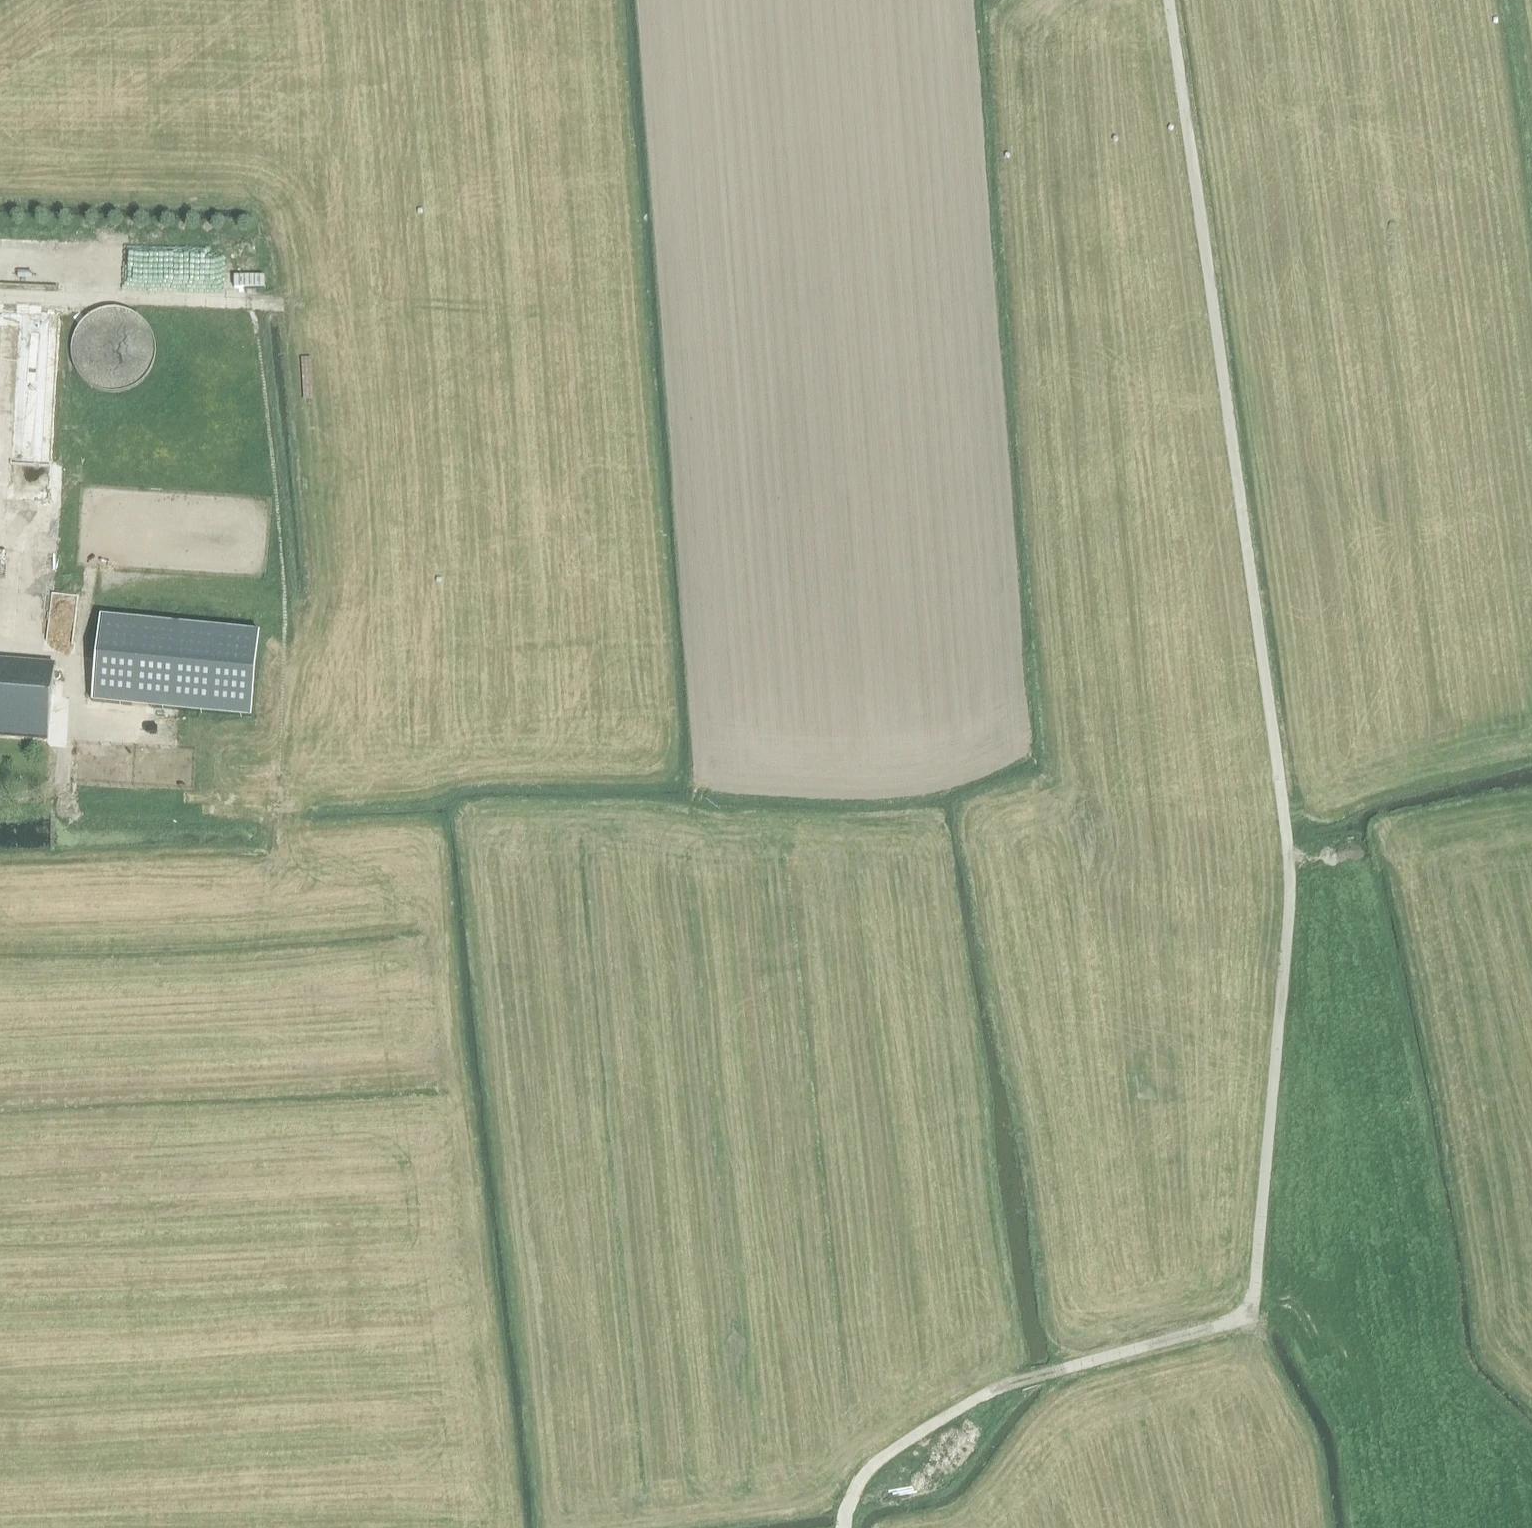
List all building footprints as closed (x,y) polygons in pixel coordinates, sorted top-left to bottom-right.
[(76,367),(84,378),(95,386),(108,391),(122,391),(136,386),(147,378),(154,366),(158,353),(157,340),(152,328),(144,317),(133,310),(121,306),(107,307),(95,311),(85,319),(77,329),(73,342),(73,355),(76,367)] [(51,502),(60,314),(0,311),(0,499),(51,502)] [(253,628),(93,615),(87,699),(246,712),(253,628)] [(53,665),(0,661),(0,738),(47,742),(53,665)]
